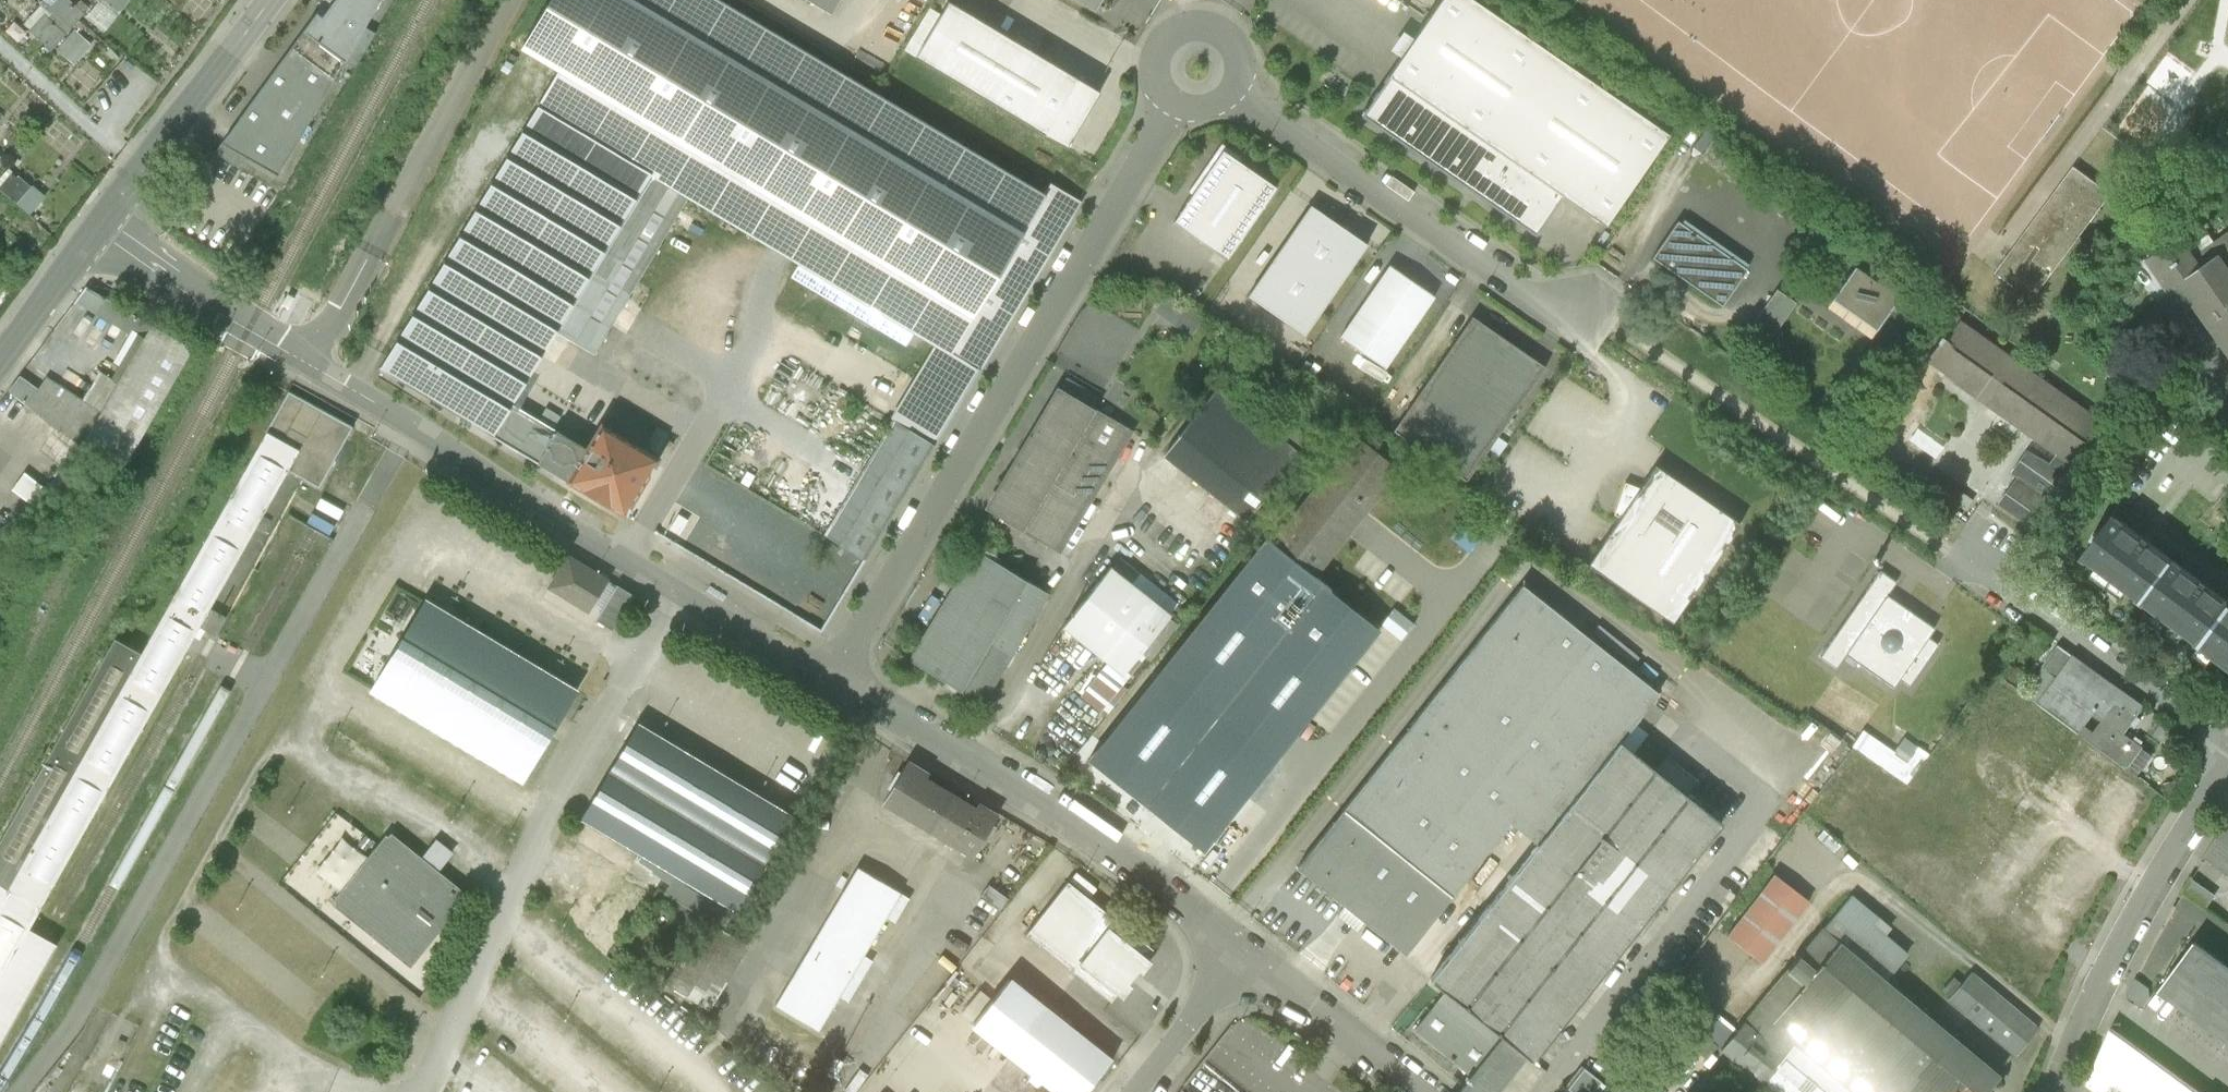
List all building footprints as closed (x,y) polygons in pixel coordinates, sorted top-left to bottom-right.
[(53,46),(91,10),(81,0),(53,0),(30,23),(53,46)] [(227,147),(295,186),(343,104),(331,98),(388,0),(342,0),(335,10),(329,6),(227,147)] [(950,353),(1046,194),(723,0),(548,0),(520,45),(560,69),(538,105),(689,195),(801,262),(791,277),(906,346),(914,332),(938,346),(950,353)] [(830,13),(838,0),(808,0),(830,13)] [(1101,12),(1108,0),(1080,0),(1101,12)] [(1359,115),(1535,234),(1562,197),(1607,226),(1670,136),(1474,0),(1441,0),(1359,115)] [(956,5),(925,58),(1074,146),(1105,93),(956,5)] [(74,61),(94,42),(78,26),(59,45),(74,61)] [(593,354),(689,195),(538,105),(379,368),(492,437),(511,405),(555,332),(593,354)] [(1224,152),(1174,222),(1226,259),(1277,189),(1224,152)] [(34,215),(51,196),(18,167),(1,185),(34,215)] [(2111,194),(2074,167),(1996,271),(2033,298),(2111,194)] [(950,353),(979,371),(1082,202),(1052,184),(1046,194),(950,353)] [(1368,245),(1311,206),(1249,296),(1306,336),(1368,245)] [(1678,221),(1652,257),(1722,306),(1747,269),(1678,221)] [(2194,257),(2180,236),(2148,258),(2184,310),(2196,301),(2227,347),(2227,234),(2194,257)] [(1854,266),(1831,299),(1875,330),(1898,298),(1854,266)] [(1391,269),(1341,341),(1385,372),(1435,300),(1391,269)] [(1784,335),(1799,295),(1776,286),(1761,326),(1784,335)] [(82,448),(121,473),(191,350),(87,288),(75,303),(131,335),(115,364),(120,367),(113,381),(100,373),(83,401),(47,378),(38,390),(20,377),(9,390),(30,407),(28,410),(84,445),(82,448)] [(294,297),(288,294),(282,305),(288,308),(294,297)] [(1544,367),(1474,318),(1394,429),(1465,479),(1544,367)] [(1941,336),(1937,342),(1938,343),(1926,360),(2057,454),(2050,463),(2027,450),(2012,471),(2018,476),(1999,502),(2031,525),(2053,498),(2049,495),(2056,485),(2060,489),(2090,450),(2091,451),(2108,425),(1962,320),(1946,341),(1941,336)] [(865,560),(979,371),(950,353),(938,346),(824,535),(865,560)] [(265,369),(256,364),(250,376),(259,381),(265,369)] [(1058,388),(986,508),(1057,548),(1127,430),(1058,388)] [(1220,389),(1164,458),(1245,523),(1301,455),(1220,389)] [(0,844),(0,1048),(58,944),(44,937),(30,928),(201,626),(210,609),(289,470),(319,487),(352,429),(291,394),(145,653),(117,638),(0,844)] [(492,437),(570,483),(589,452),(511,405),(492,437)] [(603,428),(589,452),(570,483),(623,515),(657,460),(603,428)] [(1357,435),(1271,544),(1315,579),(1401,470),(1357,435)] [(1739,526),(1656,468),(1642,491),(1634,488),(1625,484),(1613,517),(1621,521),(1590,569),(1672,625),(1739,526)] [(0,524),(0,547),(14,557),(36,526),(11,509),(0,524)] [(2227,665),(2227,602),(2204,584),(2145,540),(2113,516),(2101,533),(2097,531),(2094,536),(2097,538),(2083,556),(2201,643),(2200,645),(2227,665)] [(1274,762),(1379,629),(1315,579),(1271,544),(1264,538),(1159,671),(1274,762)] [(1049,595),(975,551),(910,661),(984,705),(1049,595)] [(608,581),(568,557),(549,588),(589,612),(608,581)] [(1113,568),(1064,628),(1111,666),(1124,677),(1173,617),(1113,568)] [(1897,585),(1879,573),(1821,659),(1837,670),(1846,658),(1894,691),(1900,681),(1911,689),(1940,647),(1931,641),(1937,632),(1888,599),(1897,585)] [(1519,583),(1293,867),(1339,903),(1332,911),(1352,927),(1359,918),(1402,952),(1507,820),(1525,834),(1536,843),(1618,740),(1656,692),(1519,583)] [(617,586),(597,619),(614,629),(634,596),(617,586)] [(429,600),(371,694),(522,786),(580,692),(429,600)] [(230,620),(210,609),(201,626),(221,637),(223,634),(230,620)] [(2057,646),(2022,695),(2126,770),(2142,748),(2122,734),(2142,707),(2057,646)] [(1098,676),(1080,698),(1105,718),(1123,696),(1118,692),(1128,680),(1124,677),(1111,666),(1101,678),(1098,676)] [(639,726),(583,819),(675,875),(737,912),(794,818),(639,726)] [(1861,747),(1907,781),(1928,752),(1906,736),(1897,748),(1873,730),(1861,747)] [(1721,821),(1618,740),(1536,843),(1485,907),(1428,978),(1446,992),(1503,1037),(1525,1054),(1531,1059),(1721,821)] [(909,762),(884,803),(973,857),(997,816),(979,804),(976,809),(926,779),(929,775),(909,762)] [(2204,859),(2227,876),(2227,821),(2204,859)] [(331,899),(334,901),(331,904),(409,967),(468,895),(429,864),(390,832),(387,836),(384,834),(375,845),(353,872),(331,899)] [(1474,898),(1485,907),(1536,843),(1525,834),(1474,898)] [(1774,962),(1818,896),(1778,869),(1734,935),(1774,962)] [(775,1010),(818,1035),(901,897),(858,871),(775,1010)] [(724,933),(737,912),(675,875),(662,896),(704,921),(724,933)] [(2216,895),(2191,878),(2182,891),(2206,908),(2216,895)] [(1068,882),(1026,935),(1111,1002),(1117,994),(1122,998),(1132,986),(1129,983),(1138,971),(1142,974),(1152,961),(1147,957),(1153,950),(1068,882)] [(981,897),(1000,910),(1008,899),(989,886),(981,897)] [(724,933),(704,921),(665,985),(709,1012),(748,947),(724,933)] [(1719,1051),(1759,1084),(1773,1067),(1761,1057),(1783,1030),(1857,1091),(1984,1091),(1996,1079),(1819,932),(1719,1051)] [(2196,941),(2160,988),(2227,1039),(2227,965),(2196,941)] [(2038,1028),(1972,972),(1948,1000),(2014,1056),(2038,1028)] [(1414,1031),(1471,1076),(1503,1037),(1446,992),(1414,1031)] [(1015,1056),(1059,1091),(1094,1091),(1118,1063),(1054,1010),(1015,1056)] [(2110,1028),(2086,1085),(2095,1091),(2199,1091),(2124,1038),(2110,1028)] [(1783,1030),(1761,1057),(1773,1067),(1759,1084),(1768,1091),(1857,1091),(1783,1030)] [(1525,1054),(1503,1037),(1471,1076),(1458,1091),(1495,1091),(1525,1054)] [(1573,1087),(1582,1091),(1600,1091),(1609,1077),(1587,1064),(1573,1087)]
